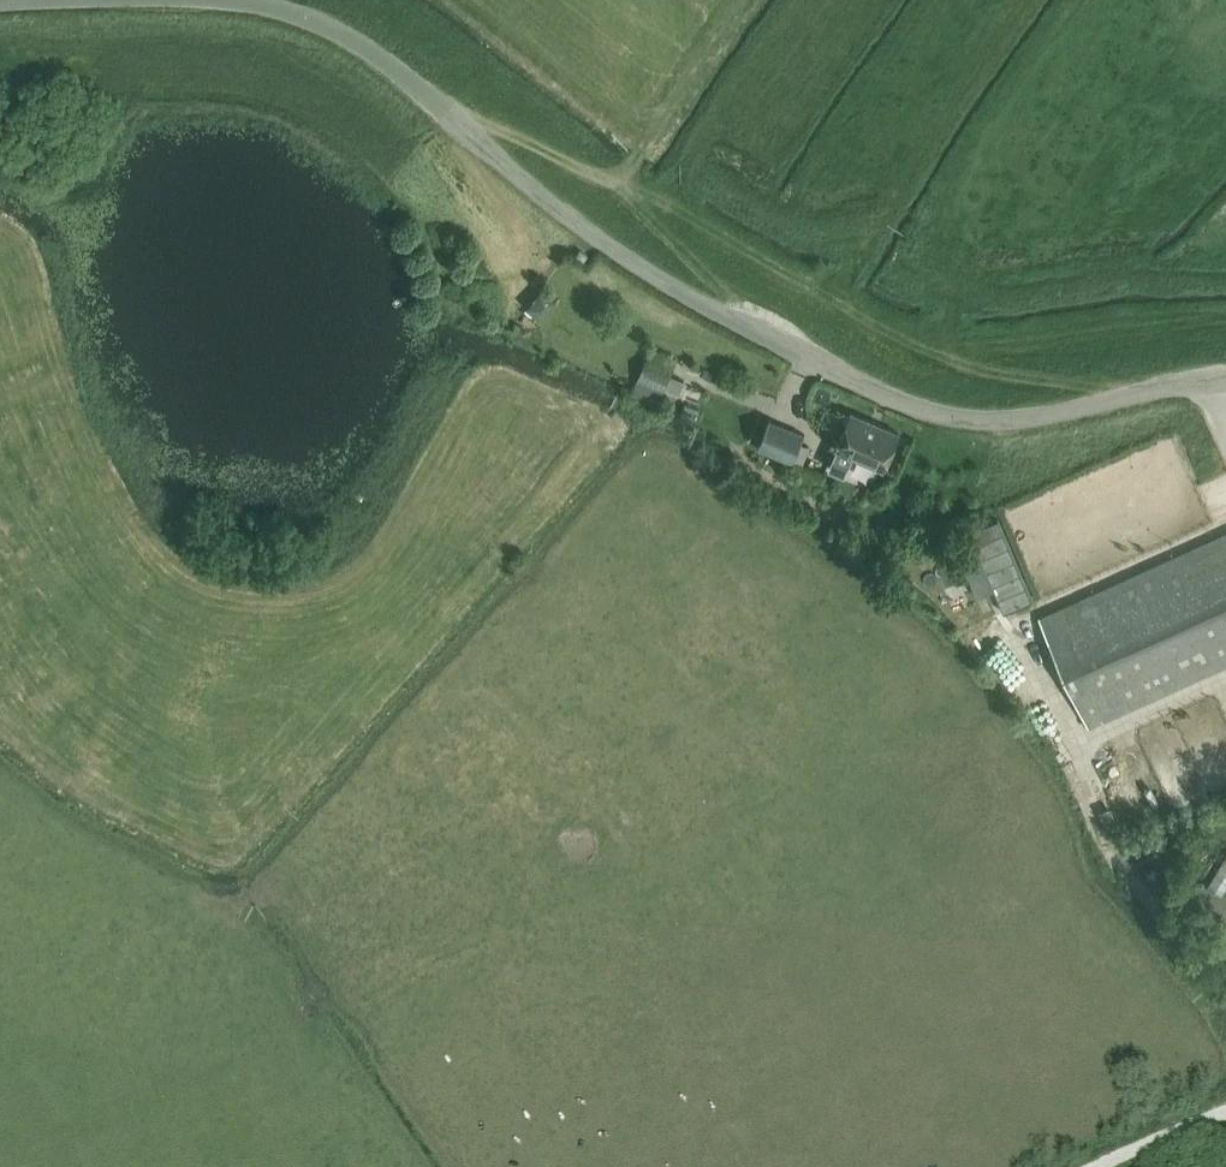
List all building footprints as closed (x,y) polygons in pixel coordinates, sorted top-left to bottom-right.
[(588,251),(580,245),(576,251),(584,257),(588,251)] [(646,358),(632,389),(658,401),(664,387),(679,394),(685,380),(671,374),(673,369),(646,358)] [(899,433),(851,411),(836,447),(883,468),(899,433)] [(792,460),(804,434),(769,418),(757,445),(792,460)] [(998,521),(971,532),(1004,608),(1030,597),(998,521)] [(1225,664),(1225,533),(1039,617),(1088,726),(1225,664)] [(1223,895),(1225,889),(1225,853),(1208,888),(1223,895)]
